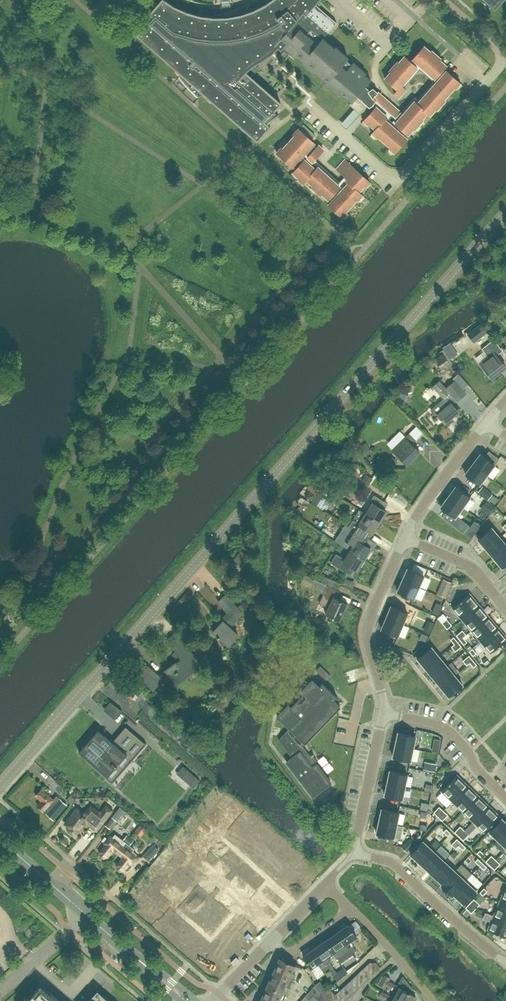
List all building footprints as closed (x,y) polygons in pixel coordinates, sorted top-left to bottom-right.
[(266,4),(254,10),(253,10),(247,12),(247,10),(213,14),(213,17),(201,16),(199,15),(187,12),(175,7),(174,6),(165,0),(161,0),(150,13),(150,14),(148,17),(147,17),(140,23),(141,24),(141,23),(144,26),(137,35),(175,68),(180,75),(179,76),(181,79),(183,82),(185,84),(187,87),(193,92),(197,97),(198,95),(199,96),(203,92),(257,140),(270,125),(267,123),(270,120),(278,114),(277,113),(274,111),(274,110),(280,103),(242,69),(243,68),(245,66),(247,64),(250,62),(253,60),(254,59),(259,63),(271,50),(270,49),(272,47),(275,44),(281,50),(283,47),(295,57),(296,56),(302,60),(301,62),(313,73),(314,71),(326,81),(324,83),(337,94),(339,91),(351,101),(349,104),(359,114),(372,105),(375,107),(363,120),(368,125),(369,124),(375,129),(372,133),(376,138),(378,137),(390,147),(389,148),(394,152),(406,138),(403,135),(405,132),(407,135),(413,128),(415,129),(422,120),(421,119),(427,113),(430,115),(435,108),(437,110),(445,101),(443,100),(455,87),(456,88),(460,83),(446,71),(444,73),(442,71),(446,66),(439,60),(440,59),(431,51),(430,52),(424,46),(412,59),(415,62),(413,64),(404,57),(398,63),(397,62),(389,71),(390,72),(385,78),(397,90),(394,94),(399,98),(406,90),(402,86),(420,66),(437,81),(418,104),(415,102),(403,114),(372,88),(369,90),(364,86),(370,80),(364,75),(365,73),(353,62),(351,65),(346,60),(348,57),(335,47),(334,48),(323,38),(336,23),(313,2),(313,1),(314,0),(271,0),(266,4)] [(486,2),(494,9),(502,0),(488,0),(486,2)] [(314,143),(298,128),(293,134),(295,135),(282,148),(281,147),(276,152),(292,167),(293,165),(296,168),(292,172),(299,178),(298,179),(302,183),(306,180),(312,185),(311,186),(320,194),(321,193),(328,199),(329,198),(332,200),(328,204),(342,217),(346,212),(345,211),(357,198),(358,200),(362,195),(358,191),(364,185),(365,186),(369,181),(345,159),(336,168),(347,178),(345,180),(348,183),(342,189),(312,161),(323,149),(318,145),(316,147),(313,144),(314,143)] [(473,337),(475,339),(487,329),(484,325),(479,328),(481,330),(473,337)] [(490,332),(487,329),(475,339),(477,342),(490,332)] [(502,350),(493,340),(482,349),(488,356),(479,363),(491,378),(505,367),(497,355),(502,350)] [(468,384),(460,375),(446,387),(439,380),(432,387),(443,399),(441,400),(446,406),(437,414),(445,423),(458,411),(451,403),(452,403),(456,400),(456,401),(466,393),(463,389),(468,384)] [(416,439),(409,433),(401,441),(403,442),(394,451),(406,464),(419,452),(411,444),(416,439)] [(480,453),(473,463),(487,474),(495,465),(480,453)] [(487,474),(473,463),(472,464),(472,463),(468,468),(468,469),(465,473),(479,484),(487,474)] [(448,496),(462,507),(470,497),(455,486),(452,491),(451,490),(448,495),(449,495),(448,496)] [(497,505),(501,498),(485,486),(480,493),(497,505)] [(366,514),(379,522),(386,511),(381,508),(385,502),(374,495),(370,501),(372,503),(366,514)] [(462,507),(448,496),(441,506),(455,517),(462,507)] [(466,508),(471,511),(478,500),(473,497),(466,508)] [(352,529),(363,536),(367,530),(372,533),(379,522),(366,514),(365,514),(359,510),(349,526),(352,529)] [(470,527),(457,518),(452,524),(465,534),(470,527)] [(478,539),(486,548),(500,537),(492,527),(478,539)] [(350,551),(363,560),(370,549),(359,542),(363,536),(352,529),(348,535),(357,541),(350,551)] [(505,547),(505,544),(500,537),(486,548),(494,558),(505,547)] [(494,558),(502,567),(505,564),(505,547),(494,558)] [(249,557),(241,551),(230,563),(238,570),(249,557)] [(363,560),(350,551),(345,560),(336,554),(331,563),(348,574),(352,567),(356,570),(363,560)] [(402,579),(419,587),(424,575),(407,568),(402,579)] [(303,578),(314,583),(312,588),(323,594),(319,603),(328,607),(325,614),(339,620),(347,603),(335,597),(339,590),(333,588),(337,581),(324,576),(321,582),(305,574),(303,578)] [(413,598),(419,587),(402,579),(402,580),(401,580),(398,585),(399,586),(397,591),(413,598)] [(462,619),(479,604),(469,593),(452,608),(462,619)] [(221,619),(230,626),(242,613),(226,594),(218,600),(227,612),(221,619)] [(462,619),(471,630),(488,616),(479,604),(462,619)] [(386,617),(403,624),(407,613),(391,605),(386,617)] [(415,605),(406,620),(411,624),(413,621),(418,624),(419,622),(424,625),(430,615),(415,605)] [(471,630),(481,641),(498,627),(488,616),(471,630)] [(398,635),(403,624),(386,617),(386,618),(385,617),(383,623),(381,628),(398,635)] [(447,618),(442,622),(447,629),(452,625),(447,618)] [(238,634),(230,626),(221,619),(212,629),(218,635),(217,636),(218,638),(220,636),(223,639),(220,642),(225,647),(230,643),(238,634)] [(405,624),(400,636),(407,639),(412,627),(405,624)] [(498,627),(481,641),(490,652),(505,639),(505,637),(498,627)] [(462,630),(456,636),(460,640),(463,637),(466,635),(462,630)] [(201,666),(178,632),(167,639),(176,651),(172,654),(176,659),(180,656),(182,660),(177,663),(176,662),(165,669),(165,670),(159,674),(148,665),(138,677),(137,677),(152,690),(164,677),(168,674),(175,684),(201,666)] [(455,651),(461,646),(457,642),(454,644),(451,646),(455,651)] [(422,650),(414,656),(422,666),(423,665),(425,668),(439,656),(431,647),(425,652),(422,650)] [(439,656),(425,668),(433,677),(447,665),(439,656)] [(472,660),(469,656),(463,660),(467,665),(472,660)] [(441,686),(454,675),(447,665),(433,677),(441,686)] [(324,670),(320,674),(326,680),(330,675),(324,670)] [(462,684),(454,675),(441,686),(448,696),(462,684)] [(316,765),(317,764),(317,763),(316,764),(301,745),(304,742),(305,742),(305,741),(315,730),(316,731),(316,730),(328,717),(329,717),(329,716),(339,706),(340,706),(333,699),(336,696),(337,697),(337,696),(322,682),(322,683),(320,686),(312,679),(312,680),(303,690),(302,690),(301,690),(304,693),(291,707),(288,704),(289,705),(279,715),(278,715),(277,715),(290,728),(278,739),(292,757),(286,761),(287,762),(296,773),(296,774),(299,778),(300,777),(313,795),(312,795),(313,796),(331,782),(330,782),(316,765)] [(452,727),(458,718),(455,716),(448,724),(452,727)] [(107,776),(115,767),(126,754),(132,760),(146,744),(128,728),(115,743),(100,730),(98,729),(87,742),(79,751),(87,759),(107,776)] [(395,744),(413,748),(416,736),(398,732),(395,744)] [(393,756),(410,760),(413,748),(395,744),(393,756)] [(183,766),(176,774),(193,788),(199,780),(183,766)] [(387,782),(405,786),(407,774),(390,770),(387,782)] [(468,785),(457,775),(442,791),(452,801),(468,785)] [(385,795),(402,798),(405,786),(387,782),(385,795)] [(478,795),(468,785),(452,801),(463,811),(478,795)] [(41,800),(37,805),(43,811),(45,809),(48,811),(47,813),(53,819),(67,804),(57,795),(53,799),(42,789),(36,795),(41,800)] [(488,805),(478,795),(463,811),(473,821),(488,805)] [(100,812),(90,804),(83,813),(77,808),(65,823),(69,827),(67,829),(74,835),(84,822),(96,831),(112,809),(105,804),(100,812)] [(499,815),(488,805),(473,821),(477,825),(484,831),(499,815)] [(438,816),(443,810),(439,806),(433,812),(438,816)] [(379,821),(396,824),(399,812),(382,808),(379,821)] [(438,816),(442,820),(448,815),(443,810),(438,816)] [(118,821),(113,817),(106,825),(111,829),(118,821)] [(489,831),(498,840),(505,831),(505,822),(502,818),(489,831)] [(376,833),(394,837),(396,824),(379,821),(379,822),(377,822),(376,827),(377,828),(376,833)] [(477,825),(474,828),(481,834),(484,831),(477,825)] [(464,830),(460,826),(454,831),(459,836),(464,830)] [(459,836),(463,840),(469,834),(464,830),(459,836)] [(113,849),(117,852),(125,842),(123,840),(120,843),(118,841),(121,838),(115,833),(112,837),(110,835),(107,838),(104,836),(101,840),(106,843),(100,851),(107,856),(113,849)] [(125,842),(117,852),(123,856),(117,864),(124,869),(130,862),(131,863),(136,856),(135,855),(137,852),(133,849),(134,847),(130,844),(133,839),(127,834),(123,838),(126,841),(125,842)] [(458,846),(461,843),(456,838),(451,844),(456,849),(458,846)] [(420,864),(434,850),(423,840),(409,854),(420,864)] [(159,850),(154,844),(143,855),(149,861),(159,850)] [(420,864),(431,874),(444,860),(434,850),(420,864)] [(490,865),(495,859),(491,855),(486,861),(490,865)] [(490,865),(494,869),(500,863),(495,859),(490,865)] [(431,874),(441,883),(439,885),(440,886),(455,870),(444,860),(431,874)] [(440,886),(451,896),(466,880),(455,870),(440,886)] [(466,880),(451,896),(452,897),(453,895),(464,905),(477,891),(466,880)] [(168,884),(161,892),(168,898),(175,890),(168,884)] [(269,886),(263,893),(278,907),(284,900),(269,886)] [(469,903),(475,908),(480,904),(474,898),(469,903)] [(499,902),(494,915),(505,920),(505,905),(499,902)] [(469,903),(465,907),(467,909),(470,912),(471,913),(475,908),(469,903)] [(156,906),(149,914),(152,917),(160,909),(156,906)] [(467,909),(462,913),(466,917),(470,912),(467,909)] [(494,915),(488,929),(505,936),(505,920),(494,915)] [(337,931),(351,953),(356,950),(350,941),(357,936),(348,924),(337,931)] [(326,939),(331,945),(329,946),(333,952),(334,952),(341,962),(352,954),(351,953),(337,931),(326,939)] [(326,939),(313,948),(328,969),(332,966),(326,957),(333,952),(329,946),(331,945),(326,939)] [(324,972),(328,969),(313,948),(302,955),(311,968),(318,963),(324,972)] [(272,971),(292,980),(298,966),(279,957),(272,971)] [(375,962),(370,962),(369,978),(380,967),(375,962)] [(292,980),(272,971),(266,985),(286,994),(292,980)] [(390,978),(384,975),(384,976),(382,976),(377,984),(384,988),(386,986),(392,989),(394,984),(388,981),(390,978)] [(345,1000),(346,984),(336,994),(334,994),(328,987),(325,990),(320,982),(320,981),(316,984),(301,1000),(344,1000),(345,1000)] [(41,983),(29,997),(28,997),(25,1000),(61,1000),(41,983)] [(286,994),(266,985),(260,999),(265,1000),(283,1000),(286,994)] [(399,1000),(412,1000),(415,996),(400,987),(393,998),(399,1000)] [(97,989),(87,1000),(111,1000),(97,989)] [(388,995),(382,991),(379,996),(385,999),(388,995)]
